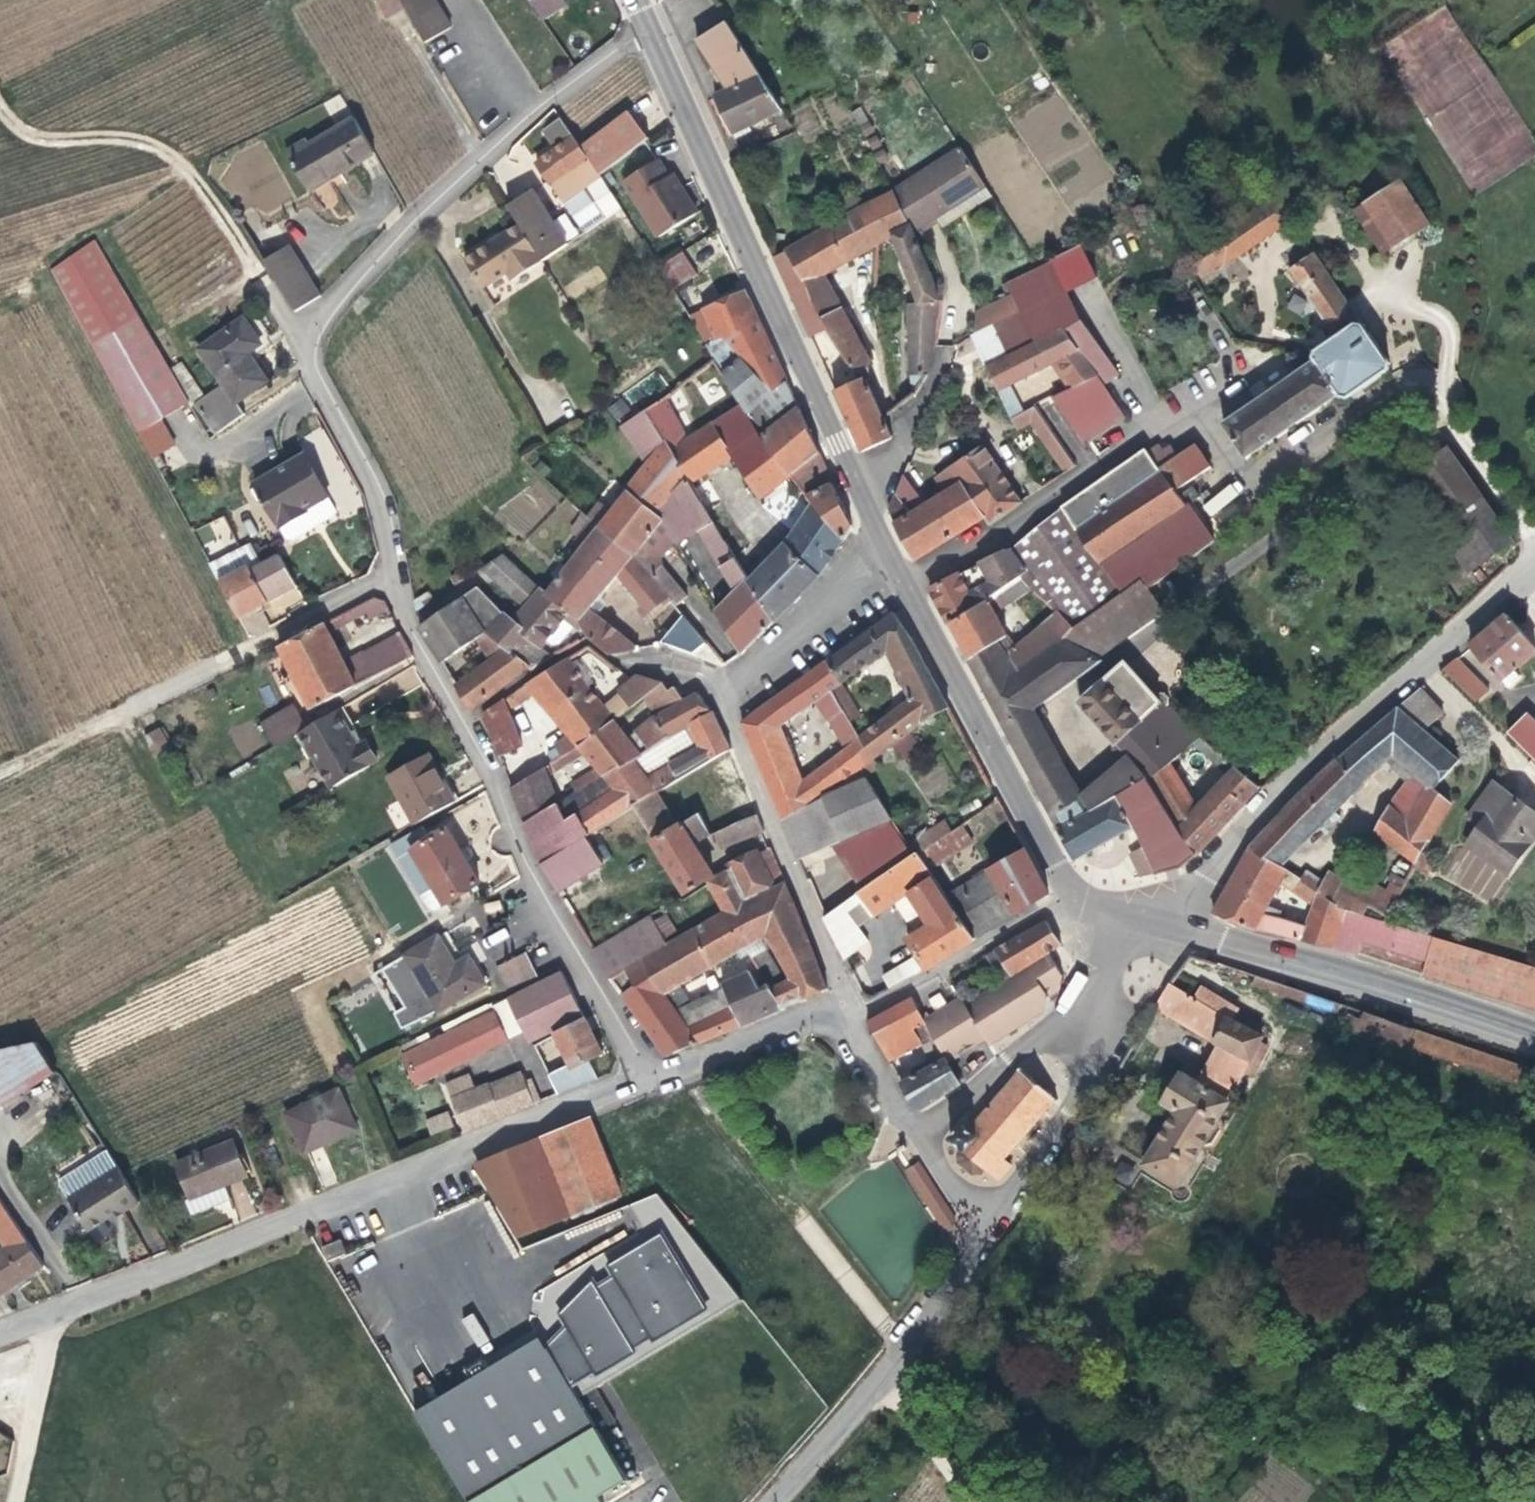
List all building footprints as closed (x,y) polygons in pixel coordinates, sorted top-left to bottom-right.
[(385,19),(405,7),(424,44),(450,30),(435,0),(376,0),(385,19)] [(547,32),(559,24),(552,11),(562,4),(559,0),(525,0),(547,32)] [(547,32),(556,45),(566,37),(559,24),(547,32)] [(783,113),(730,24),(698,43),(703,50),(729,93),(724,96),(717,99),(734,136),(753,128),(783,113)] [(729,93),(703,50),(698,53),(724,96),(729,93)] [(756,135),(753,128),(734,136),(717,99),(709,103),(727,143),(732,144),(739,143),(756,135)] [(597,176),(630,147),(644,135),(624,109),(610,120),(575,146),(597,176)] [(575,146),(554,116),(538,129),(549,146),(529,160),(577,230),(615,205),(600,180),(597,176),(575,146)] [(370,158),(349,122),(303,149),(300,144),(280,156),(303,197),(370,158)] [(960,146),(896,190),(914,230),(984,181),(960,146)] [(692,213),(676,186),(672,189),(664,176),(653,158),(620,179),(655,236),(692,213)] [(672,189),(676,186),(668,173),(664,176),(672,189)] [(1395,250),(1430,226),(1401,182),(1365,205),(1395,250)] [(526,186),(502,201),(513,218),(538,255),(561,240),(526,186)] [(896,190),(894,187),(861,202),(876,238),(889,231),(915,296),(911,299),(909,365),(913,391),(929,362),(934,342),(937,301),(936,289),(928,259),(914,230),(896,190)] [(1282,188),(1254,205),(1211,235),(1214,241),(1196,255),(1203,266),(1223,252),(1226,256),(1295,212),(1297,210),(1282,188)] [(861,202),(779,247),(804,278),(828,322),(857,374),(864,373),(868,370),(868,356),(827,274),(836,268),(833,261),(876,238),(861,202)] [(1365,205),(1354,212),(1384,257),(1395,250),(1365,205)] [(538,255),(513,218),(457,255),(477,283),(503,267),(508,275),(538,255)] [(1039,261),(1005,279),(1019,308),(1033,337),(1064,322),(1082,313),(1068,286),(1097,271),(1081,241),(1053,256),(1050,256),(1039,261)] [(158,423),(186,407),(95,242),(51,274),(134,437),(158,423)] [(291,245),(264,262),(297,313),(324,295),(291,245)] [(1343,284),(1318,246),(1294,263),(1319,301),(1343,284)] [(779,247),(769,253),(806,333),(828,322),(804,278),(779,247)] [(696,277),(682,254),(661,268),(675,290),(696,277)] [(1343,284),(1319,301),(1335,325),(1359,308),(1343,284)] [(767,333),(748,291),(707,315),(724,344),(732,341),(738,349),(767,333)] [(1008,351),(1033,337),(1019,308),(995,321),(1008,351)] [(1320,352),(1344,386),(1355,390),(1390,365),(1393,357),(1359,308),(1335,325),(1337,329),(1322,341),(1320,352)] [(1083,444),(1089,440),(1125,413),(1102,378),(1118,366),(1082,313),(1064,322),(1097,371),(1076,382),(1054,393),(1050,395),(1083,444)] [(242,320),(203,346),(228,386),(197,407),(217,440),(248,417),(238,400),(264,381),(247,353),(259,344),(242,320)] [(988,361),(1008,351),(995,321),(974,332),(988,361)] [(1097,371),(1064,322),(1033,337),(1008,351),(988,361),(1003,395),(1014,390),(1009,379),(1058,356),(1070,373),(1076,382),(1097,371)] [(732,341),(724,344),(714,354),(719,362),(743,402),(750,414),(791,386),(767,333),(738,349),(732,341)] [(1320,352),(1318,354),(1226,419),(1249,452),(1344,386),(1320,352)] [(719,362),(714,354),(686,378),(690,384),(719,362)] [(857,374),(831,387),(858,446),(890,431),(864,373),(857,374)] [(1048,384),(1054,393),(1076,382),(1070,373),(1048,384)] [(801,407),(791,386),(750,414),(763,433),(801,407)] [(663,396),(648,406),(692,480),(734,453),(760,495),(792,475),(789,470),(766,438),(763,433),(750,414),(743,402),(714,421),(709,414),(697,422),(702,429),(690,436),(663,396)] [(1012,415),(1032,405),(1029,399),(1009,408),(1012,415)] [(1042,413),(1035,403),(1032,405),(1012,415),(1017,425),(1030,419),(1042,413)] [(649,460),(628,485),(652,506),(675,491),(695,526),(713,516),(692,480),(648,406),(624,423),(649,460)] [(820,448),(801,407),(763,433),(766,438),(789,470),(820,448)] [(1072,460),(1042,413),(1030,419),(1062,468),(1072,460)] [(158,423),(134,437),(148,462),(172,448),(158,423)] [(1144,445),(1109,470),(1120,488),(1075,521),(1125,588),(1143,574),(1151,584),(1217,536),(1191,499),(1201,491),(1193,481),(1182,490),(1178,486),(1211,461),(1196,440),(1170,457),(1158,440),(1146,448),(1144,445)] [(979,510),(985,520),(1018,498),(982,441),(934,472),(943,486),(959,478),(979,510)] [(1481,574),(1527,542),(1460,445),(1414,480),(1481,574)] [(789,470),(792,475),(803,489),(830,471),(820,448),(789,470)] [(259,488),(269,506),(291,543),(294,545),(296,545),(340,520),(340,516),(339,513),(305,457),(257,486),(259,488)] [(903,460),(898,472),(918,503),(926,498),(903,460)] [(1120,488),(1109,470),(1061,503),(1075,521),(1120,488)] [(830,471),(803,489),(810,500),(836,484),(830,471)] [(910,556),(979,510),(959,478),(943,486),(926,498),(918,503),(898,472),(884,503),(895,528),(910,556)] [(1236,479),(1201,505),(1210,516),(1244,491),(1236,479)] [(836,484),(810,500),(819,512),(822,517),(843,536),(853,521),(836,484)] [(628,485),(598,523),(630,551),(632,549),(641,538),(662,514),(652,506),(628,485)] [(266,506),(269,506),(259,488),(254,495),(260,501),(263,500),(266,506)] [(675,491),(652,506),(662,514),(675,538),(695,526),(675,491)] [(1125,588),(1075,521),(1061,503),(1059,500),(1000,541),(1007,550),(1018,560),(1020,572),(1030,581),(1061,607),(1077,620),(1125,588)] [(819,520),(742,566),(773,619),(815,576),(843,536),(822,517),(819,512),(816,515),(819,520)] [(223,516),(196,529),(209,554),(236,541),(223,516)] [(598,523),(590,516),(575,536),(582,543),(561,568),(556,564),(551,570),(555,575),(543,590),(567,610),(583,624),(582,626),(612,651),(634,646),(595,615),(586,608),(597,595),(615,573),(639,604),(646,613),(660,599),(664,603),(669,599),(666,595),(668,593),(647,567),(632,549),(630,551),(598,523)] [(713,516),(695,526),(706,545),(708,544),(724,534),(713,516)] [(724,534),(708,544),(738,591),(714,606),(740,652),(773,619),(742,566),(724,534)] [(641,538),(632,549),(647,567),(657,558),(641,538)] [(1007,550),(1000,541),(953,571),(965,599),(970,597),(977,606),(992,596),(998,591),(1020,572),(1018,560),(1007,550)] [(212,568),(221,585),(251,567),(255,572),(265,566),(253,546),(212,568)] [(498,556),(494,559),(519,582),(523,577),(498,556)] [(221,585),(252,640),(274,628),(267,613),(259,618),(255,611),(264,606),(297,587),(280,558),(265,566),(255,572),(251,567),(221,585)] [(657,558),(647,567),(668,593),(675,601),(685,591),(657,558)] [(965,599),(953,571),(928,586),(948,625),(977,606),(970,597),(965,599)] [(1030,581),(1020,572),(998,591),(1005,601),(1030,581)] [(1165,602),(1151,584),(1143,574),(1125,588),(1077,620),(1063,637),(1016,675),(1005,657),(995,639),(966,658),(1031,778),(1056,758),(1036,727),(1025,708),(1093,657),(1092,655),(1165,602)] [(477,588),(461,598),(476,619),(486,627),(489,630),(504,612),(477,588)] [(567,610),(543,590),(541,588),(514,621),(504,612),(489,630),(529,665),(532,667),(537,664),(525,653),(534,639),(542,646),(567,610)] [(977,606),(948,625),(957,642),(995,618),(992,612),(1005,601),(998,591),(992,596),(977,606)] [(586,608),(595,615),(605,602),(597,595),(586,608)] [(387,613),(380,598),(365,606),(370,614),(373,620),(387,613)] [(461,598),(442,611),(458,634),(476,619),(461,598)] [(642,617),(646,613),(639,604),(634,608),(642,617)] [(259,618),(267,613),(264,606),(255,611),(259,618)] [(370,614),(365,606),(353,612),(357,621),(370,614)] [(1063,637),(1077,620),(1061,607),(1005,657),(1016,675),(1063,637)] [(442,611),(417,628),(440,665),(451,656),(444,645),(458,634),(442,611)] [(890,611),(831,651),(847,678),(885,653),(897,621),(890,611)] [(357,621),(353,612),(270,654),(274,663),(284,659),(310,713),(409,657),(399,637),(344,667),(329,635),(357,621)] [(957,642),(966,658),(995,639),(1003,634),(995,618),(957,642)] [(685,620),(662,639),(699,653),(717,658),(685,620)] [(911,639),(897,621),(885,653),(892,662),(911,639)] [(1508,621),(1474,651),(1502,683),(1514,673),(1534,655),(1534,651),(1508,621)] [(503,650),(454,687),(468,709),(529,665),(489,630),(486,627),(482,631),(503,650)] [(553,655),(542,646),(534,639),(525,653),(537,664),(553,655)] [(946,705),(911,639),(892,662),(911,701),(921,720),(946,705)] [(847,678),(831,651),(819,659),(836,686),(841,682),(847,678)] [(1182,746),(1199,730),(1164,700),(1167,692),(1165,688),(1161,685),(1157,686),(1152,687),(1122,656),(1076,696),(1113,741),(1125,755),(1116,761),(1078,793),(1082,796),(1088,791),(1100,778),(1115,797),(1144,775),(1165,760),(1182,746)] [(608,716),(561,658),(517,687),(478,715),(481,725),(503,716),(505,715),(503,707),(515,698),(517,700),(529,692),(572,743),(608,716)] [(836,686),(819,659),(792,678),(809,704),(836,686)] [(1490,692),(1460,661),(1446,674),(1477,705),(1490,692)] [(1514,673),(1502,683),(1511,693),(1522,683),(1514,673)] [(639,674),(629,675),(615,689),(627,701),(642,689),(654,679),(639,674)] [(809,704),(792,678),(777,688),(794,714),(809,704)] [(642,689),(655,710),(679,697),(668,683),(654,679),(642,689)] [(841,682),(836,686),(851,722),(859,718),(847,687),(844,688),(841,682)] [(794,714),(777,688),(735,717),(776,816),(802,802),(839,776),(831,761),(801,784),(775,725),(794,714)] [(1442,714),(1420,688),(1338,758),(1272,825),(1297,851),(1395,755),(1431,788),(1410,820),(1391,803),(1378,826),(1419,862),(1424,856),(1454,807),(1462,813),(1484,779),(1476,772),(1427,729),(1442,714)] [(630,742),(608,716),(572,743),(578,750),(592,767),(573,780),(579,790),(601,776),(629,757),(641,749),(707,709),(692,689),(679,697),(655,710),(644,716),(649,729),(630,742)] [(921,720),(911,701),(880,724),(890,741),(921,720)] [(275,747),(313,729),(316,728),(313,722),(306,726),(296,707),(263,724),(275,747)] [(1525,713),(1506,731),(1534,759),(1534,723),(1525,713)] [(300,737),(332,793),(380,765),(369,746),(360,751),(339,714),(316,728),(313,729),(300,737)] [(503,716),(481,725),(494,755),(514,747),(503,716)] [(726,745),(717,723),(692,736),(694,742),(664,760),(665,762),(657,767),(653,761),(650,764),(653,769),(652,771),(659,784),(726,745)] [(880,724),(859,740),(866,758),(890,741),(880,724)] [(141,735),(156,764),(171,755),(155,728),(141,735)] [(1226,754),(1203,734),(1197,741),(1219,761),(1226,754)] [(866,758),(859,740),(831,761),(839,776),(859,763),(866,758)] [(1125,755),(1113,741),(1111,746),(1110,753),(1116,761),(1125,755)] [(578,750),(572,743),(548,759),(553,768),(558,765),(578,750)] [(659,784),(650,789),(628,804),(641,824),(665,809),(660,801),(673,794),(680,806),(737,773),(726,745),(659,784)] [(393,779),(420,827),(460,804),(432,757),(393,779)] [(650,789),(629,757),(601,776),(606,783),(612,791),(624,807),(628,804),(650,789)] [(1064,771),(1056,758),(1031,778),(1038,792),(1064,771)] [(524,776),(506,787),(522,825),(557,804),(541,774),(553,768),(548,759),(524,776)] [(1196,808),(1165,760),(1144,775),(1168,812),(1198,852),(1218,831),(1196,808)] [(1229,820),(1261,785),(1236,762),(1206,797),(1229,820)] [(802,802),(776,816),(793,857),(890,817),(859,763),(839,776),(802,802)] [(1078,793),(1064,771),(1038,792),(1052,818),(1082,796),(1078,793)] [(1168,812),(1144,775),(1115,797),(1130,826),(1140,846),(1146,856),(1154,873),(1182,866),(1198,852),(1168,812)] [(601,776),(579,790),(564,799),(568,804),(572,801),(575,803),(586,795),(595,788),(600,786),(606,783),(601,776)] [(1091,811),(1115,797),(1100,778),(1088,791),(1082,796),(1052,818),(1058,828),(1091,811)] [(579,790),(573,780),(558,790),(563,800),(564,799),(579,790)] [(557,804),(522,825),(538,863),(583,835),(589,831),(624,807),(612,791),(564,818),(557,804)] [(728,821),(752,810),(744,791),(726,800),(730,812),(726,815),(728,821)] [(1472,846),(1514,874),(1527,855),(1534,843),(1534,809),(1509,792),(1472,846)] [(1130,826),(1115,797),(1091,811),(1058,828),(1074,858),(1130,826)] [(1218,831),(1229,820),(1206,797),(1196,808),(1218,831)] [(665,809),(641,824),(651,839),(674,824),(665,809)] [(674,824),(651,839),(649,840),(681,888),(708,871),(689,840),(706,830),(696,810),(674,824)] [(716,841),(756,821),(752,810),(728,821),(708,831),(716,841)] [(963,823),(951,830),(944,818),(914,835),(932,866),(974,842),(963,823)] [(1297,851),(1272,825),(1252,844),(1282,865),(1297,851)] [(435,849),(451,839),(448,833),(432,843),(435,849)] [(583,835),(538,863),(554,888),(597,860),(583,835)] [(428,836),(395,855),(433,919),(481,891),(451,839),(435,849),(432,843),(428,836)] [(748,845),(766,883),(777,877),(761,838),(748,845)] [(1282,865),(1252,844),(1238,872),(1275,893),(1282,883),(1309,900),(1298,924),(1279,921),(1281,915),(1269,909),(1229,888),(1217,911),(1251,924),(1362,957),(1390,966),(1393,959),(1387,956),(1389,950),(1461,971),(1467,945),(1375,916),(1341,905),(1334,900),(1282,865)] [(720,861),(723,866),(739,898),(766,883),(748,845),(720,861)] [(1045,890),(1022,846),(942,895),(970,936),(1045,890)] [(1136,861),(1146,856),(1140,846),(1131,851),(1136,861)] [(936,889),(912,851),(851,892),(869,918),(903,893),(918,912),(914,915),(922,925),(902,936),(912,954),(889,968),(896,980),(970,936),(936,889)] [(1143,876),(1154,873),(1146,856),(1136,861),(1143,876)] [(1424,856),(1419,862),(1414,872),(1425,880),(1434,863),(1424,856)] [(704,881),(698,884),(702,890),(707,887),(720,910),(741,945),(759,934),(763,942),(796,996),(822,984),(777,877),(766,883),(739,898),(723,866),(702,879),(704,881)] [(1275,893),(1238,872),(1229,888),(1269,909),(1275,893)] [(1349,872),(1334,900),(1341,905),(1375,916),(1379,910),(1388,913),(1399,894),(1349,872)] [(851,892),(818,914),(833,943),(854,928),(869,918),(851,892)] [(720,910),(661,944),(664,950),(686,980),(733,951),(741,945),(720,910)] [(644,911),(590,945),(610,974),(635,959),(645,971),(663,995),(676,986),(686,980),(664,950),(661,944),(644,911)] [(1044,920),(983,953),(999,978),(1039,953),(1046,949),(1058,942),(1044,920)] [(854,928),(833,943),(843,962),(865,946),(854,928)] [(457,953),(445,934),(404,960),(439,1014),(484,987),(472,968),(476,964),(466,948),(457,953)] [(741,945),(745,951),(746,953),(763,942),(759,934),(741,945)] [(741,945),(733,951),(736,956),(745,951),(741,945)] [(1534,1009),(1534,966),(1467,945),(1461,971),(1457,986),(1517,1004),(1534,1009)] [(1046,949),(1039,953),(999,978),(1000,980),(962,1003),(973,1020),(967,1024),(978,1043),(979,1045),(985,1042),(989,1047),(1033,1020),(1029,1011),(1048,1000),(1059,993),(1063,978),(1046,949)] [(538,976),(527,952),(497,968),(508,992),(538,976)] [(635,959),(610,974),(619,988),(645,971),(635,959)] [(878,975),(885,986),(896,980),(889,968),(878,975)] [(725,1007),(732,1023),(764,1009),(755,992),(743,969),(715,982),(725,1007)] [(1071,1013),(1086,975),(1072,970),(1057,1008),(1071,1013)] [(645,971),(619,988),(662,1053),(695,1039),(686,1024),(681,1018),(671,1005),(663,995),(645,971)] [(585,1017),(565,975),(510,1001),(530,1043),(585,1017)] [(1343,1006),(1258,977),(1255,987),(1339,1016),(1343,1006)] [(1171,984),(1157,1007),(1218,1044),(1202,1073),(1194,1068),(1188,1070),(1162,1111),(1163,1118),(1170,1124),(1145,1166),(1179,1188),(1201,1151),(1215,1150),(1227,1128),(1222,1119),(1237,1090),(1265,1035),(1232,1017),(1237,1005),(1201,987),(1192,996),(1171,984)] [(676,986),(663,995),(671,1005),(683,997),(676,986)] [(755,992),(764,1009),(775,1004),(765,987),(755,992)] [(920,1019),(919,1018),(906,996),(864,1020),(887,1058),(915,1043),(906,1028),(920,1019)] [(962,1003),(957,996),(919,1018),(920,1019),(929,1034),(946,1061),(978,1043),(967,1024),(973,1020),(962,1003)] [(683,997),(671,1005),(681,1018),(692,1010),(683,997)] [(508,1039),(521,1033),(506,998),(493,1003),(508,1039)] [(1043,1015),(1048,1000),(1029,1011),(1033,1020),(1043,1015)] [(1343,1006),(1339,1016),(1333,1033),(1406,1058),(1409,1049),(1415,1031),(1343,1006)] [(710,1013),(717,1029),(732,1023),(725,1007),(710,1013)] [(686,1024),(695,1039),(717,1029),(710,1013),(686,1024)] [(405,1055),(418,1084),(508,1042),(495,1014),(405,1055)] [(929,1034),(920,1019),(906,1028),(915,1043),(920,1040),(929,1034)] [(601,1083),(598,1075),(593,1063),(605,1057),(589,1022),(559,1037),(573,1068),(562,1072),(548,1041),(536,1047),(556,1092),(561,1099),(601,1083)] [(1429,1056),(1435,1038),(1415,1031),(1409,1049),(1429,1056)] [(946,1061),(929,1034),(920,1040),(929,1056),(932,1061),(899,1080),(915,1108),(958,1084),(946,1061)] [(1429,1056),(1466,1069),(1472,1051),(1435,1038),(1429,1056)] [(4,1110),(56,1075),(38,1047),(0,1055),(0,1112),(4,1110)] [(1466,1069),(1524,1088),(1530,1071),(1472,1051),(1466,1069)] [(929,1056),(897,1075),(899,1080),(932,1061),(929,1056)] [(1054,1100),(1018,1066),(1016,1069),(1018,1071),(1011,1077),(1009,1076),(1005,1080),(1007,1083),(999,1092),(997,1089),(993,1093),(995,1095),(988,1103),(986,1101),(983,1105),(984,1107),(978,1114),(976,1112),(973,1116),(974,1118),(965,1128),(957,1122),(945,1135),(958,1147),(954,1152),(955,1162),(966,1173),(976,1173),(981,1169),(992,1179),(1004,1166),(997,1158),(1006,1149),(1007,1151),(1011,1146),(1010,1145),(1015,1138),(1017,1140),(1021,1136),(1020,1134),(1027,1126),(1029,1128),(1032,1124),(1031,1122),(1039,1114),(1040,1115),(1044,1111),(1043,1110),(1050,1102),(1051,1103),(1054,1100)] [(1531,1091),(1534,1086),(1534,1073),(1530,1071),(1524,1088),(1531,1091)] [(539,1096),(538,1093),(533,1079),(526,1082),(523,1075),(491,1090),(490,1086),(475,1092),(469,1078),(452,1085),(446,1088),(463,1125),(464,1127),(539,1096)] [(358,1132),(340,1093),(288,1116),(306,1156),(358,1132)] [(1501,1114),(1507,1120),(1519,1105),(1514,1098),(1501,1114)] [(424,1120),(430,1135),(453,1126),(447,1111),(424,1120)] [(595,1124),(477,1170),(520,1241),(620,1202),(617,1193),(624,1189),(595,1124)] [(178,1170),(192,1203),(225,1189),(246,1180),(232,1147),(178,1170)] [(1112,1176),(1127,1185),(1137,1169),(1122,1160),(1112,1176)] [(824,1208),(897,1313),(941,1244),(879,1163),(824,1208)] [(922,1166),(913,1171),(908,1173),(948,1239),(957,1224),(922,1166)] [(122,1215),(140,1204),(118,1171),(70,1202),(89,1232),(120,1213),(122,1215)] [(225,1189),(192,1203),(187,1206),(193,1221),(231,1203),(225,1189)] [(665,1206),(661,1200),(635,1210),(652,1246),(611,1271),(617,1281),(601,1291),(596,1284),(562,1317),(564,1320),(544,1338),(544,1340),(534,1347),(540,1357),(496,1384),(490,1373),(484,1363),(466,1374),(472,1384),(479,1394),(441,1416),(422,1428),(466,1501),(603,1501),(629,1486),(600,1437),(616,1427),(596,1394),(605,1388),(735,1312),(745,1307),(665,1206)] [(46,1269),(0,1202),(0,1236),(9,1249),(0,1255),(0,1294),(2,1297),(46,1269)] [(534,1347),(490,1373),(496,1384),(540,1357),(534,1347)] [(472,1384),(435,1406),(441,1416),(479,1394),(472,1384)] [(435,1406),(416,1418),(422,1428),(441,1416),(435,1406)] [(629,1486),(603,1501),(619,1501),(634,1493),(629,1486)]
